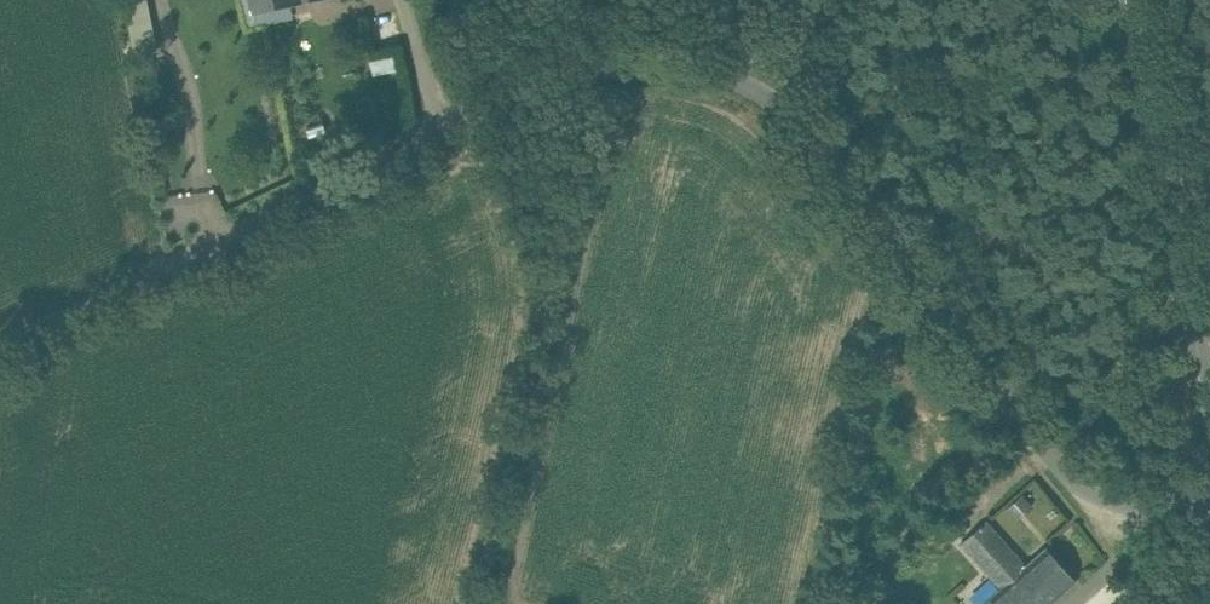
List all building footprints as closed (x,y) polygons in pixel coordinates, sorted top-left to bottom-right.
[(253,11),(305,0),(251,0),(253,11)] [(1023,494),(1006,509),(1016,520),(1033,505),(1023,494)] [(987,520),(961,543),(1001,587),(982,603),(1024,603),(1018,596),(1031,585),(1019,571),(1026,565),(987,520)] [(1024,603),(1050,603),(1077,580),(1047,546),(1026,565),(1019,571),(1031,585),(1018,596),(1024,603)]
